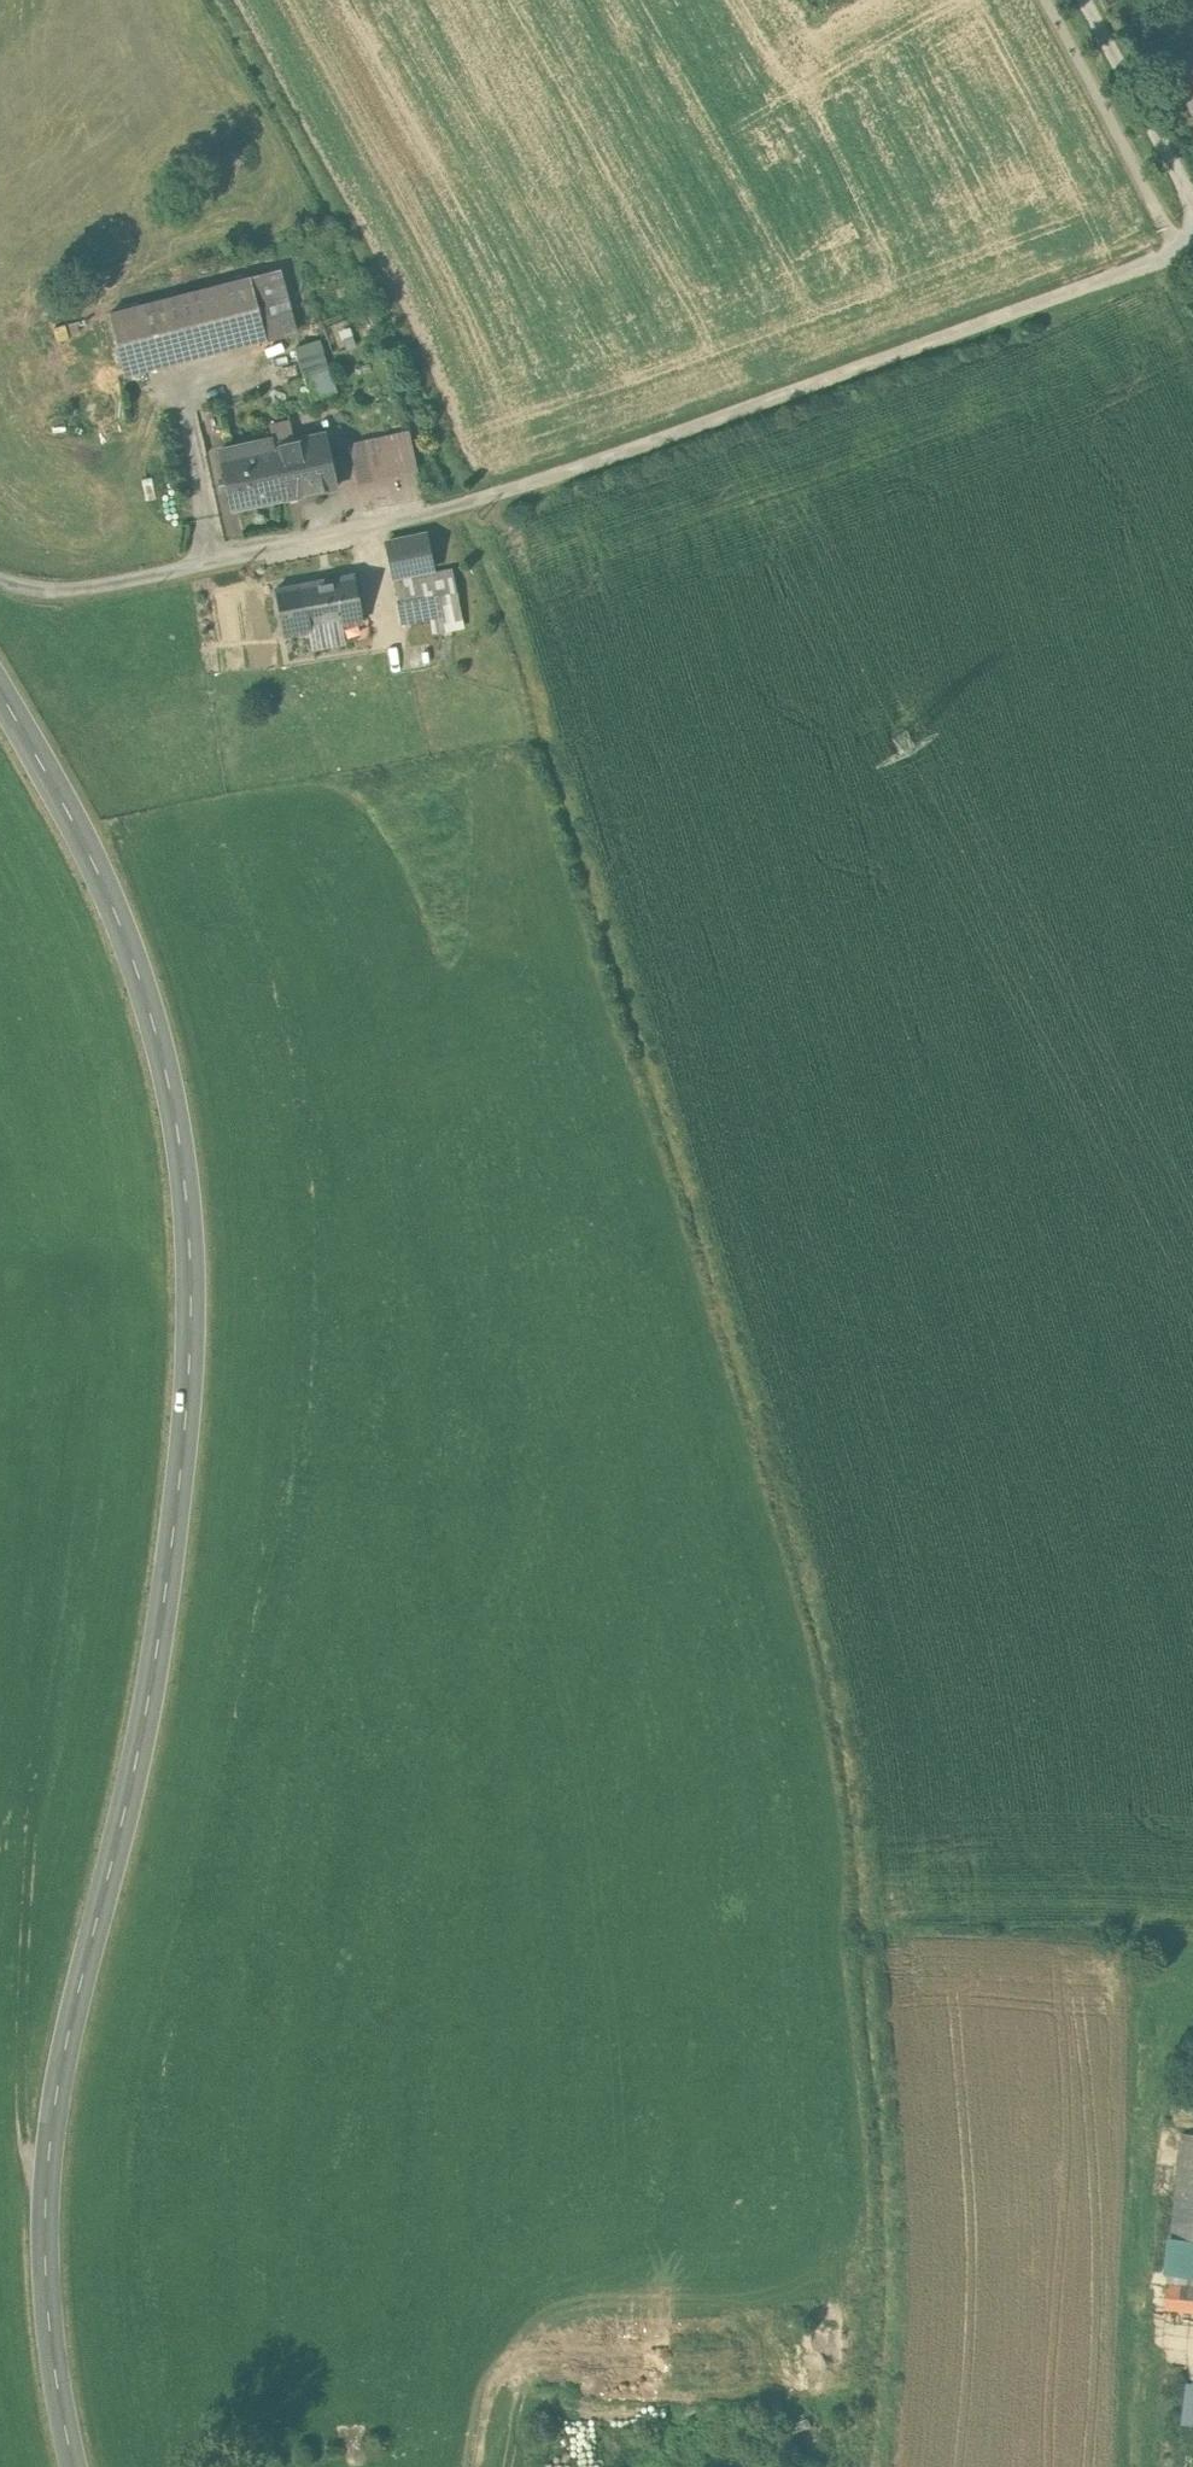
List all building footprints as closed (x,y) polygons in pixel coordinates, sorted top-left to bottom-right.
[(1166,63),(1192,115),(1192,49),(1166,63)] [(279,269),(111,312),(126,376),(295,332),(279,269)] [(318,341),(295,348),(303,378),(327,371),(318,341)] [(408,432),(351,445),(360,483),(416,470),(408,432)] [(219,450),(233,511),(336,487),(324,433),(274,445),(272,438),(219,450)] [(426,533),(387,542),(394,577),(433,569),(426,533)] [(275,589),(285,637),(310,632),(343,626),(363,622),(354,574),(275,589)] [(456,591),(397,602),(401,624),(448,614),(451,628),(462,626),(456,591)] [(343,626),(310,632),(313,648),(346,642),(343,626)] [(1183,2133),(1164,2307),(1169,2308),(1192,2310),(1192,2134),(1183,2133)] [(1183,2356),(1175,2466),(1191,2466),(1192,2466),(1192,2357),(1183,2356)]
